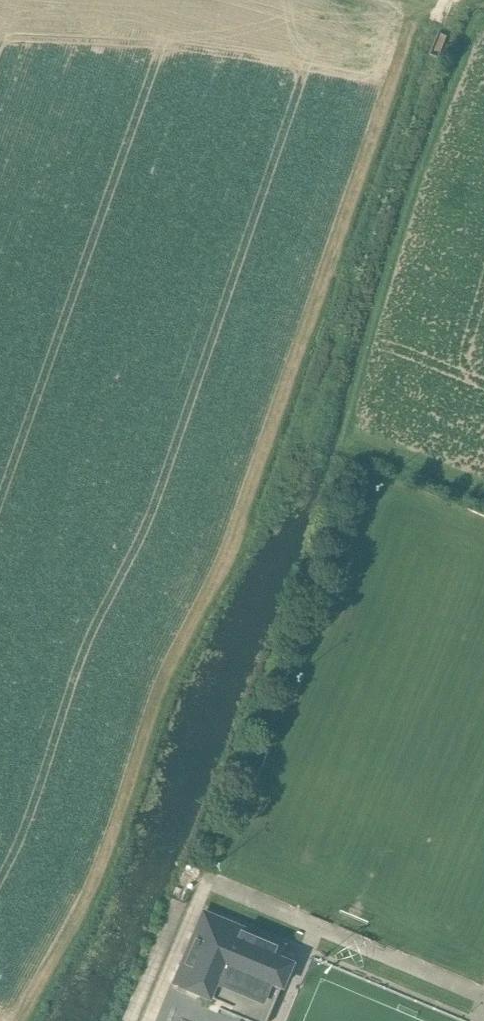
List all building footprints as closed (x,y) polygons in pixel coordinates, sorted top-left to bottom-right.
[(286,976),(292,962),(278,956),(283,945),(203,912),(174,982),(210,997),(222,1002),(219,1009),(249,1020),(266,1020),(281,985),(282,986),(286,976)]
